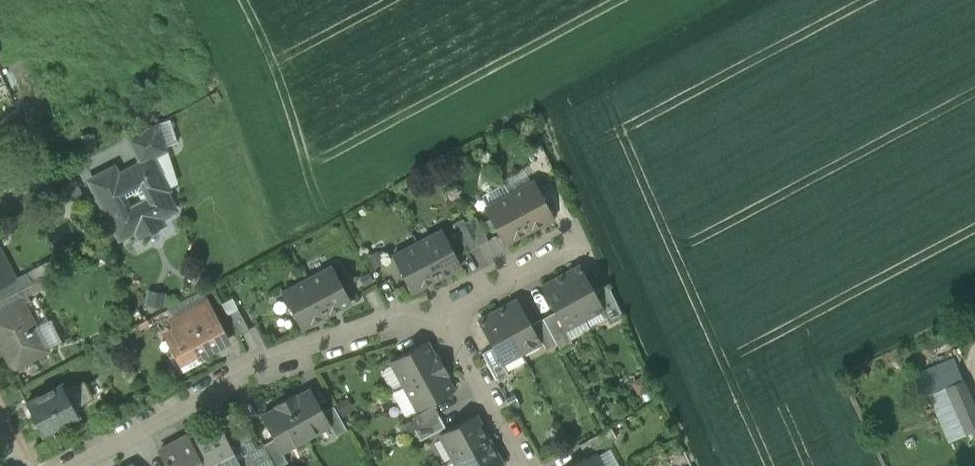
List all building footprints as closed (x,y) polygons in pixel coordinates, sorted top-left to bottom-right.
[(170,120),(159,123),(166,146),(177,143),(170,120)] [(130,138),(143,163),(153,158),(153,157),(167,150),(158,123),(130,138)] [(159,175),(166,190),(178,184),(167,150),(153,157),(153,158),(162,174),(159,175)] [(90,181),(120,238),(135,230),(138,237),(162,225),(158,218),(173,210),(164,191),(166,190),(159,175),(162,174),(153,158),(143,163),(125,173),(127,178),(120,182),(117,177),(113,169),(90,181)] [(509,195),(531,183),(524,169),(502,180),(503,183),(509,195)] [(125,173),(117,177),(120,182),(127,178),(125,173)] [(531,183),(509,195),(528,230),(553,217),(534,182),(531,183)] [(509,195),(503,183),(480,195),(487,207),(509,195)] [(503,243),(528,230),(509,195),(487,207),(485,208),(503,243)] [(475,216),(465,222),(478,246),(488,241),(475,216)] [(467,252),(478,246),(465,222),(463,218),(452,224),(467,252)] [(442,230),(417,243),(436,279),(461,266),(442,230)] [(411,292),(436,279),(417,243),(392,257),(411,292)] [(384,263),(378,250),(366,256),(373,269),(384,263)] [(48,261),(14,279),(20,291),(24,288),(54,272),(48,261)] [(14,279),(13,278),(8,280),(0,264),(0,287),(14,279)] [(580,266),(561,276),(583,318),(602,308),(603,308),(594,292),(580,266)] [(332,267),(307,280),(326,316),(351,302),(332,267)] [(564,329),(583,318),(561,276),(541,287),(555,312),(564,329)] [(20,291),(14,279),(0,287),(0,301),(20,291)] [(301,329),(326,316),(307,280),(282,293),(301,329)] [(608,319),(610,322),(622,316),(608,285),(594,292),(603,308),(602,308),(608,319)] [(20,291),(0,301),(0,311),(3,316),(23,306),(23,307),(32,302),(24,288),(20,291)] [(166,294),(148,290),(145,305),(163,308),(166,294)] [(171,321),(174,320),(206,303),(200,292),(165,311),(171,321)] [(517,300),(498,311),(520,353),(540,342),(517,300)] [(172,334),(181,351),(185,357),(195,351),(198,357),(226,342),(206,303),(174,320),(179,330),(172,334)] [(15,371),(48,353),(46,349),(42,351),(31,332),(35,330),(23,307),(23,306),(3,316),(0,318),(0,343),(15,371)] [(589,329),(608,319),(602,308),(583,318),(589,329)] [(227,314),(238,335),(249,330),(238,309),(227,314)] [(502,363),(520,353),(498,311),(478,321),(493,347),(501,363),(502,363)] [(543,318),(556,343),(560,350),(572,343),(570,340),(564,329),(555,312),(543,318)] [(546,349),(556,343),(543,318),(532,324),(546,349)] [(570,340),(589,329),(583,318),(564,329),(570,340)] [(179,330),(174,320),(171,321),(169,322),(172,328),(161,333),(174,355),(181,351),(172,334),(179,330)] [(35,330),(31,332),(42,351),(46,349),(61,341),(50,321),(35,330)] [(403,384),(404,386),(443,365),(438,355),(434,357),(426,342),(391,361),(392,364),(403,384)] [(482,353),(498,382),(509,376),(502,363),(501,363),(493,347),(482,353)] [(201,362),(198,357),(195,351),(185,357),(181,351),(174,355),(182,372),(201,362)] [(955,357),(915,374),(924,397),(932,394),(963,381),(965,380),(955,357)] [(403,384),(392,364),(379,371),(390,391),(403,384)] [(448,374),(443,365),(404,386),(417,410),(453,391),(444,376),(448,374)] [(651,387),(644,375),(630,382),(637,395),(651,387)] [(27,403),(44,434),(79,415),(75,407),(92,397),(83,381),(66,390),(63,384),(27,403)] [(938,409),(952,403),(966,433),(974,430),(974,409),(963,381),(932,394),(938,409)] [(405,416),(417,410),(404,386),(392,393),(405,416)] [(293,394),(284,399),(305,438),(330,425),(330,424),(323,412),(311,389),(295,398),(293,394)] [(281,451),(305,438),(284,399),(275,405),(277,408),(262,416),(274,439),(281,452),(281,451)] [(952,403),(938,409),(952,439),(966,433),(952,403)] [(330,425),(336,436),(347,430),(333,406),(323,412),(330,424),(330,425)] [(412,417),(418,428),(439,416),(433,406),(412,417)] [(440,434),(453,459),(488,440),(475,415),(440,434)] [(415,430),(420,440),(445,427),(439,416),(418,428),(415,430)] [(579,444),(584,454),(616,437),(611,427),(579,444)] [(191,444),(203,465),(242,465),(238,459),(228,441),(221,428),(191,444)] [(249,430),(228,441),(238,459),(248,453),(259,448),(249,430)] [(191,444),(187,436),(157,452),(165,465),(203,465),(191,444)] [(275,465),(281,465),(287,462),(281,451),(281,452),(274,439),(263,445),(275,465)] [(488,440),(453,459),(454,460),(457,465),(498,465),(501,464),(488,440)] [(259,448),(248,453),(255,465),(275,465),(263,445),(259,448)] [(609,448),(595,456),(601,465),(619,465),(609,448)] [(248,453),(238,459),(242,465),(255,465),(248,453)] [(595,456),(594,453),(570,465),(601,465),(595,456)]
